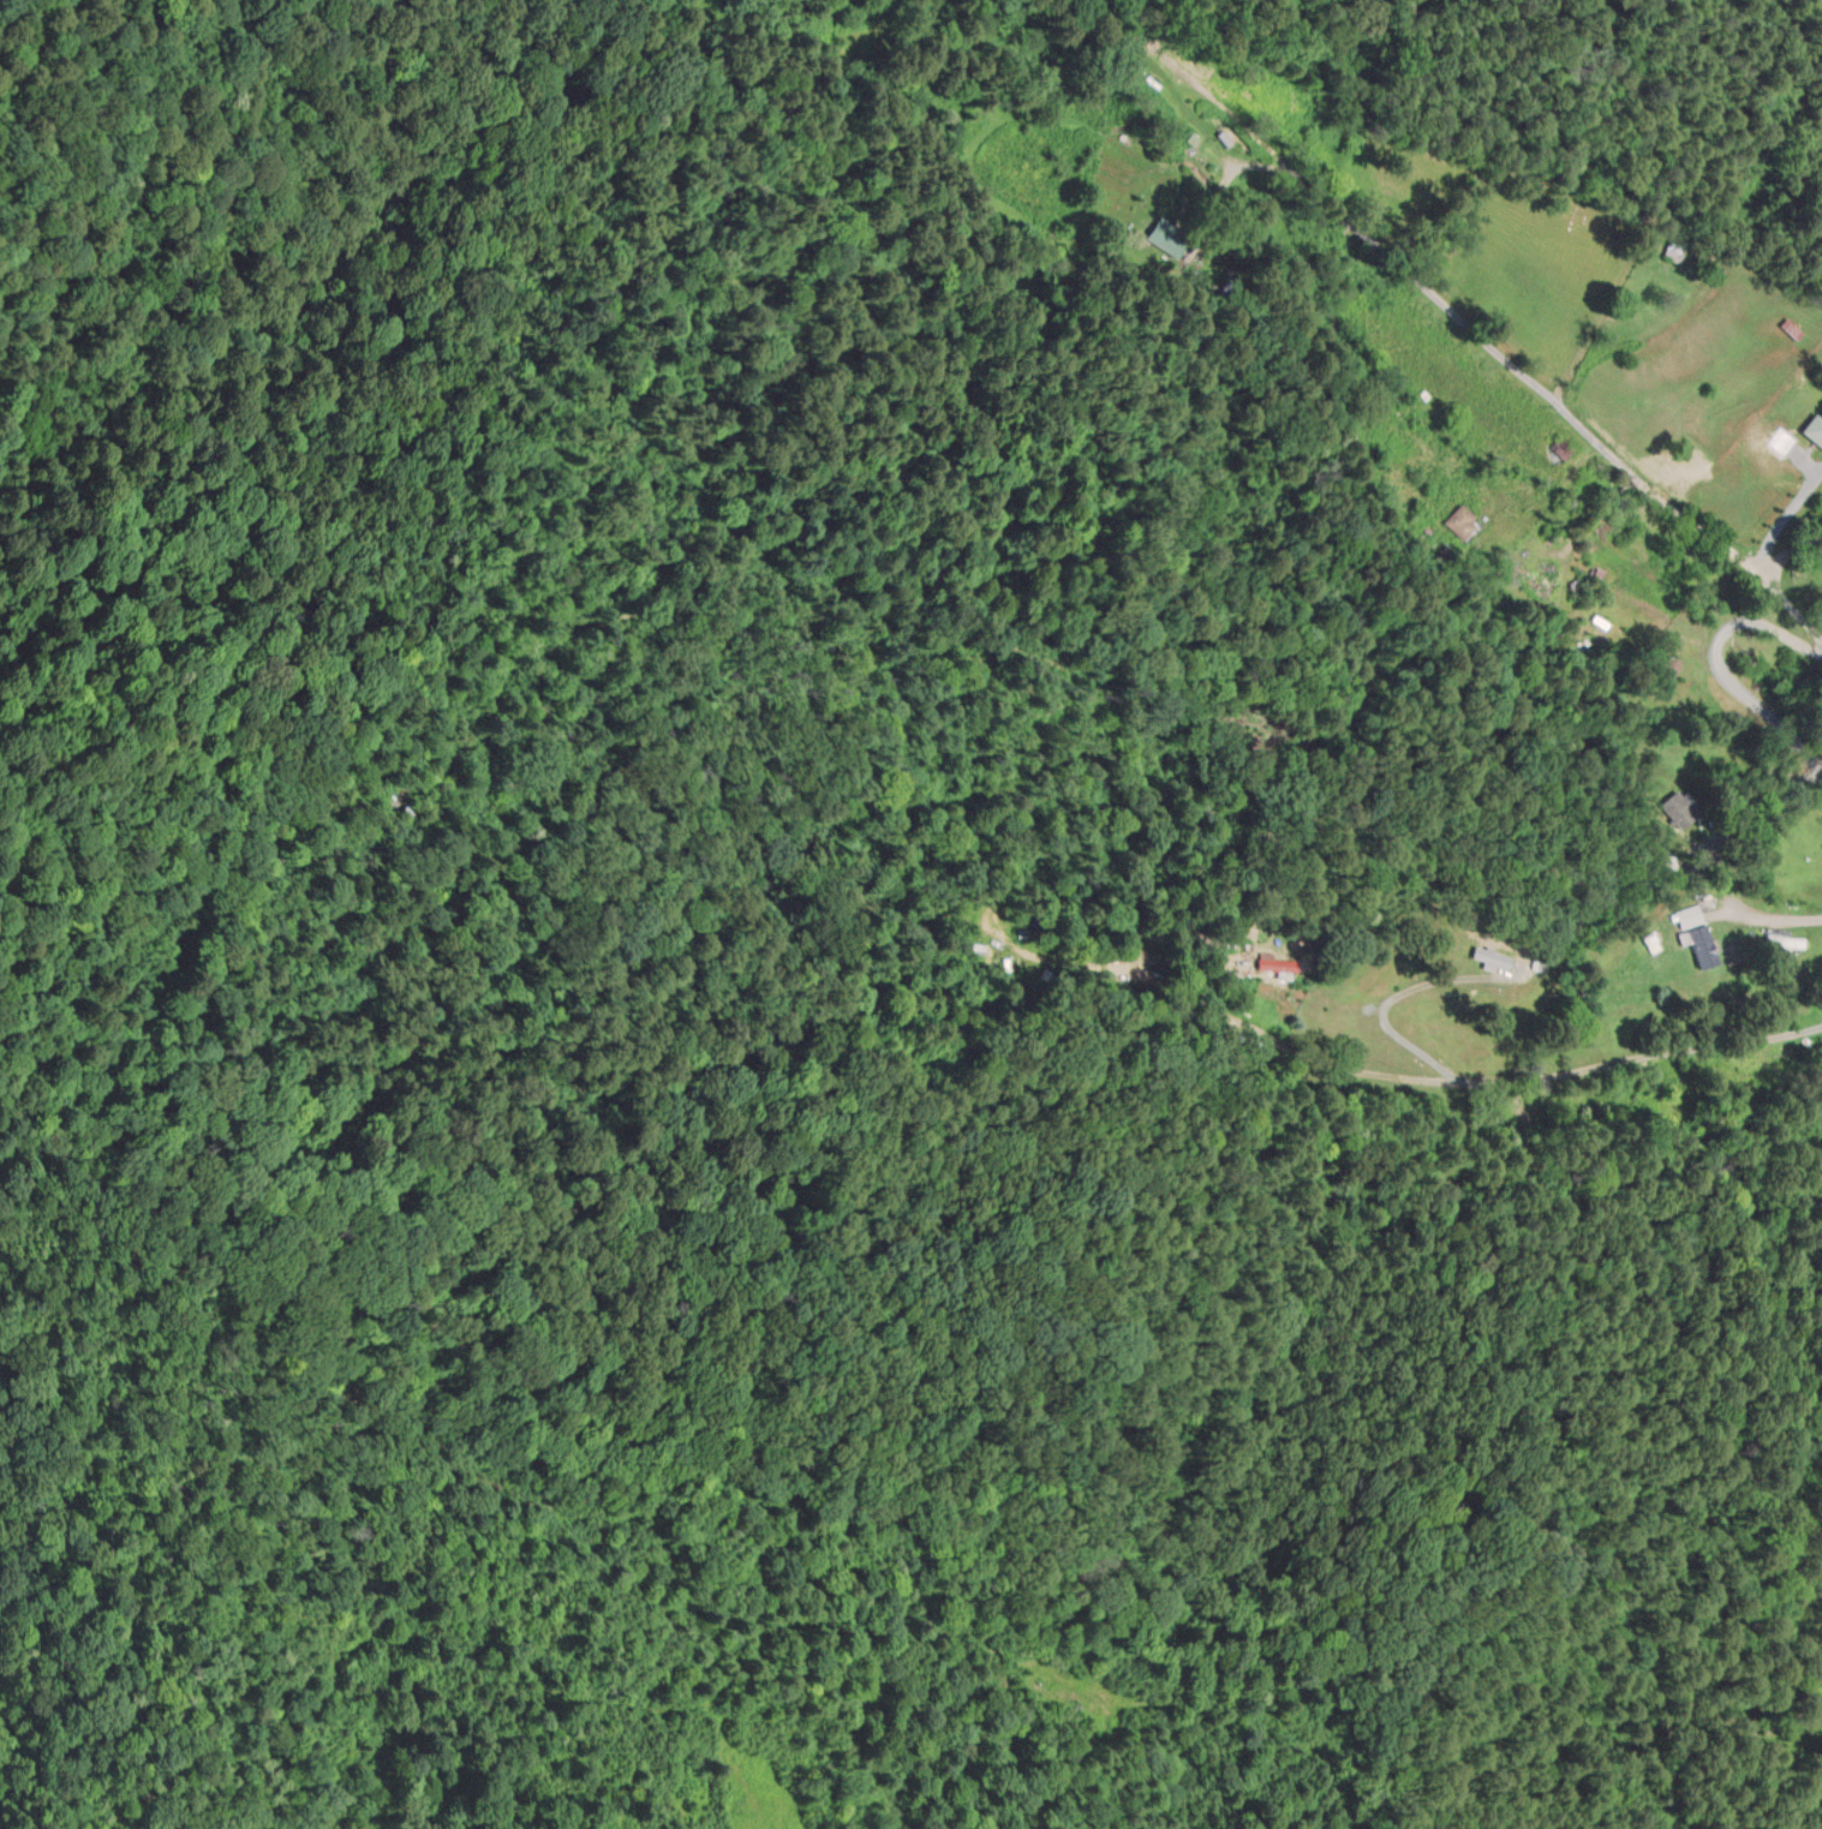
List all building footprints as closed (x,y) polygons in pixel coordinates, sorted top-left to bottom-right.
[(1661,255),(1677,262),(1688,237),(1672,229),(1661,255)] [(1795,340),(1802,333),(1786,317),(1779,325),(1795,340)] [(1813,413),(1798,431),(1821,452),(1821,421),(1813,413)] [(1481,528),(1459,504),(1442,520),(1464,544),(1481,528)] [(1673,911),(1679,934),(1677,935),(1680,946),(1689,944),(1696,970),(1714,965),(1699,905),(1673,911)] [(1510,958),(1474,944),(1469,957),(1505,971),(1510,958)] [(991,946),(968,945),(968,966),(991,966),(991,946)] [(1275,976),(1294,976),(1294,960),(1273,960),(1273,953),(1255,953),(1255,971),(1275,971),(1275,976)]
